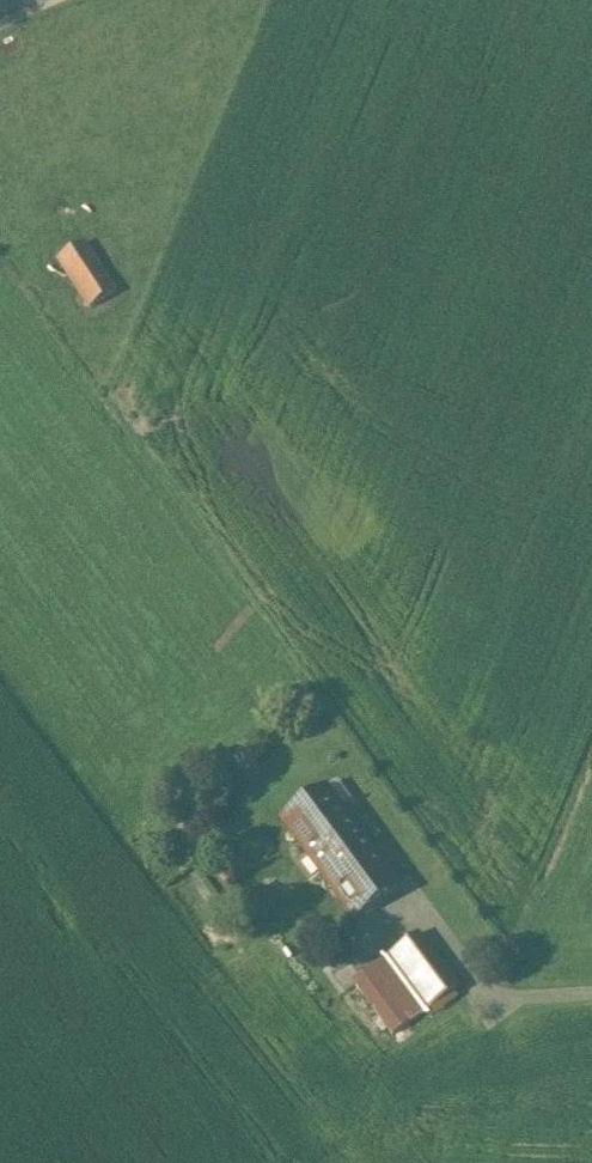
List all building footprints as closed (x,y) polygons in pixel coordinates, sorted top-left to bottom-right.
[(116,293),(84,243),(59,259),(91,308),(116,293)] [(399,889),(325,788),(283,819),(358,920),(399,889)] [(192,807),(180,819),(187,827),(200,817),(192,807)] [(418,935),(386,958),(426,1012),(427,1012),(458,989),(418,935)] [(386,958),(354,982),(393,1036),(426,1012),(386,958)]
